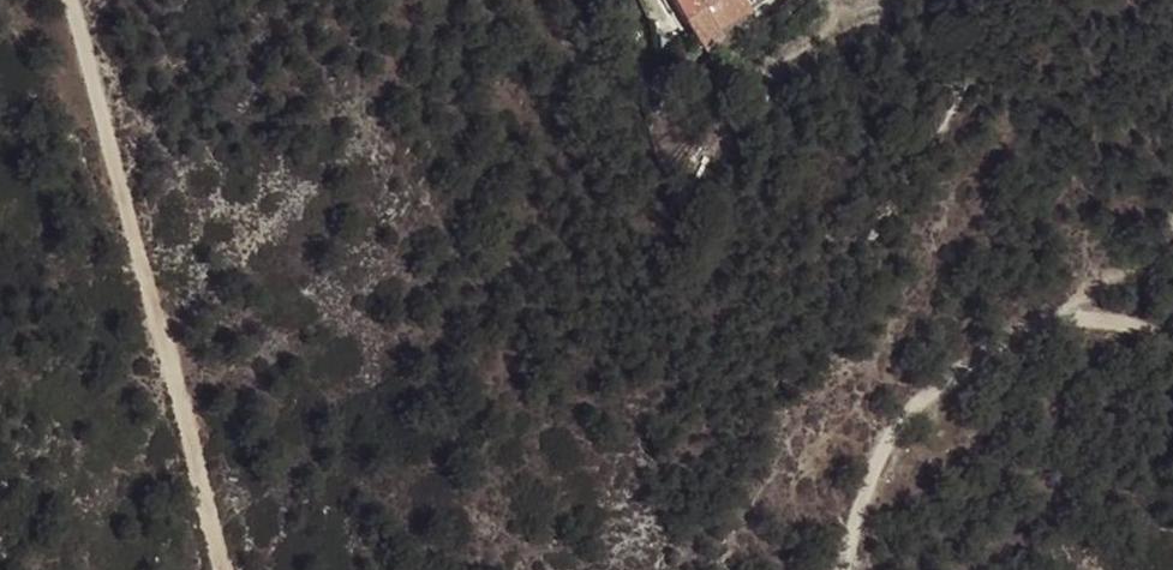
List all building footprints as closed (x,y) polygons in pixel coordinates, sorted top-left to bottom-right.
[(701,50),(723,37),(719,30),(750,11),(743,0),(670,0),(701,50)] [(750,11),(766,0),(743,0),(750,11)]
